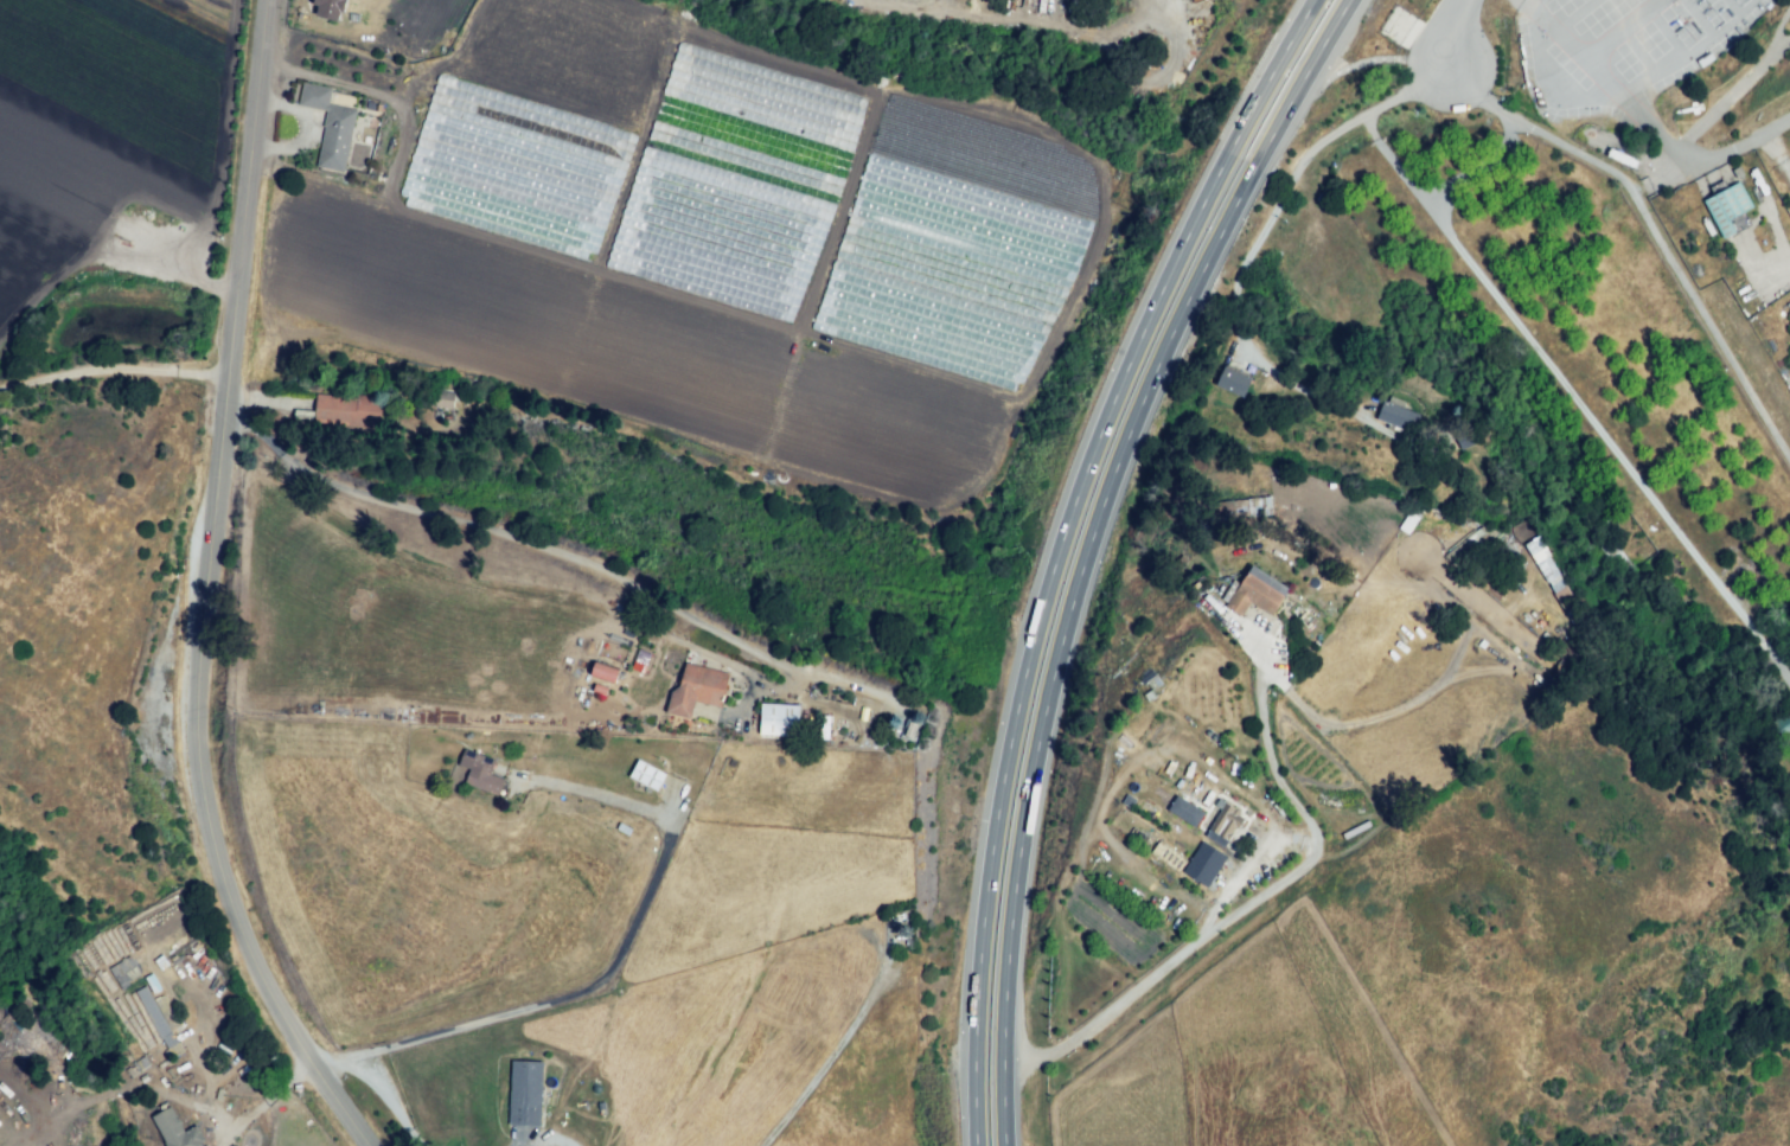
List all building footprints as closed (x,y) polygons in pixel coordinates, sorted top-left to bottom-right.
[(313,13),(314,0),(352,0),(351,17),(313,13)] [(298,84),(327,90),(324,109),(294,103),(298,84)] [(315,168),(327,109),(353,114),(341,173),(315,168)] [(1701,204),(1741,183),(1756,210),(1714,230),(1701,204)] [(1284,257),(1276,251),(1284,239),(1292,245),(1284,257)] [(1216,386),(1226,364),(1255,377),(1246,399),(1216,386)] [(313,425),(315,390),(381,393),(378,429),(313,425)] [(434,390),(454,391),(453,408),(433,408),(434,390)] [(1374,420),(1381,402),(1411,415),(1404,431),(1374,420)] [(404,431),(407,416),(443,421),(441,435),(404,431)] [(1271,517),(1270,497),(1218,499),(1219,519),(1271,517)] [(1522,545),(1559,603),(1572,595),(1535,537),(1522,545)] [(1283,594),(1246,572),(1225,608),(1242,617),(1251,606),(1270,616),(1283,594)] [(590,662),(616,671),(613,685),(586,677),(590,662)] [(724,676),(677,662),(665,712),(689,718),(692,703),(716,710),(724,676)] [(760,708),(801,708),(801,741),(760,741),(760,708)] [(1783,738),(1789,733),(1789,709),(1772,720),(1783,738)] [(910,741),(899,737),(903,723),(915,726),(910,741)] [(467,750),(496,761),(490,774),(500,779),(492,798),(462,786),(468,774),(459,769),(467,750)] [(628,777),(638,758),(664,773),(654,790),(628,777)] [(1166,812),(1196,826),(1204,809),(1174,796),(1166,812)] [(1207,832),(1222,806),(1246,820),(1230,846),(1207,832)] [(1165,839),(1178,818),(1190,826),(1177,846),(1165,839)] [(1204,834),(1222,847),(1226,842),(1208,829),(1204,834)] [(1224,854),(1198,841),(1182,873),(1208,887),(1224,854)] [(890,926),(888,918),(900,914),(903,921),(890,926)] [(117,985),(140,974),(130,955),(107,966),(117,985)] [(506,1054),(542,1054),(542,1131),(506,1131),(506,1054)] [(168,1145),(206,1145),(194,1126),(184,1132),(170,1108),(152,1119),(168,1145)]
